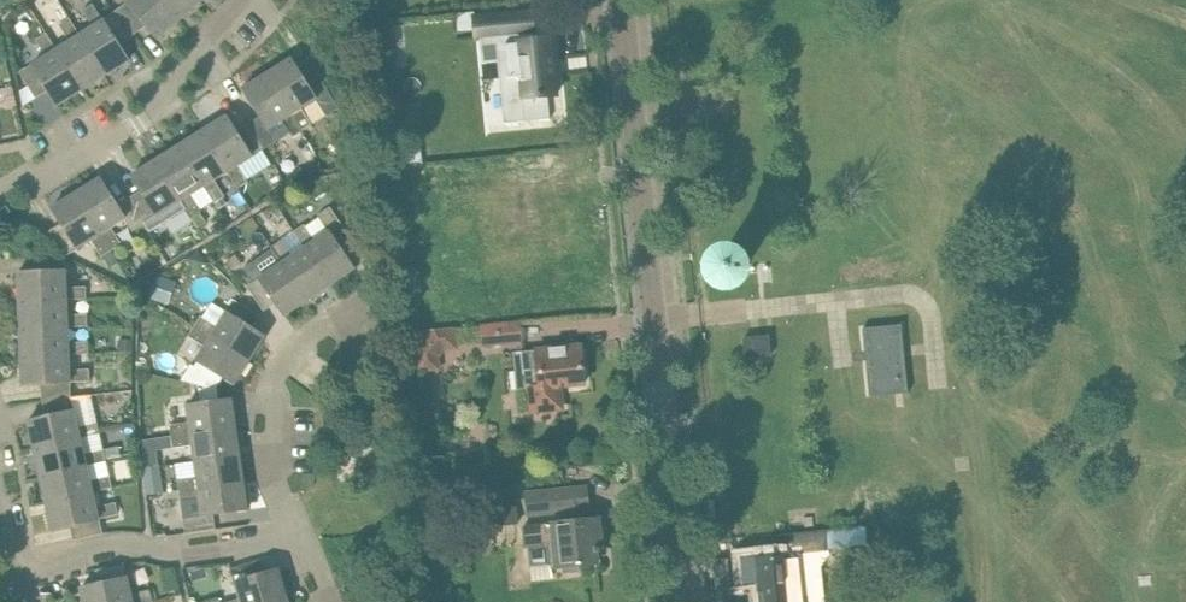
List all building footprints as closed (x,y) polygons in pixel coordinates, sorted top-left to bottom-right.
[(162,0),(128,0),(127,2),(115,10),(133,35),(146,25),(158,39),(180,20),(162,0)] [(200,0),(162,0),(180,20),(201,1),(200,0)] [(133,35),(115,10),(103,19),(93,3),(82,10),(92,25),(79,34),(105,76),(129,61),(119,45),(133,35)] [(504,122),(504,124),(550,120),(550,117),(547,118),(545,97),(557,96),(555,75),(558,74),(556,60),(554,60),(552,39),(535,40),(532,12),(475,18),(477,41),(501,39),(508,121),(504,122)] [(105,76),(79,34),(69,18),(59,24),(69,40),(56,48),(82,90),(105,76)] [(82,90),(56,48),(46,33),(36,39),(45,55),(19,71),(36,98),(48,90),(58,105),(82,90)] [(291,58),(266,74),(301,129),(311,123),(301,107),(314,98),(324,115),(337,107),(322,81),(310,89),(291,58)] [(301,129),(266,74),(243,88),(260,116),(247,124),(263,148),(275,140),(268,128),(281,120),(291,135),(301,129)] [(226,115),(201,131),(227,171),(237,187),(247,181),(237,164),(263,148),(247,124),(236,131),(226,115)] [(227,171),(201,131),(178,146),(203,186),(213,203),(215,202),(222,197),(224,196),(214,179),(227,171)] [(178,146),(154,161),(180,201),(190,217),(191,217),(199,212),(200,211),(190,194),(203,186),(178,146)] [(421,148),(403,150),(404,163),(422,162),(421,148)] [(180,201),(154,161),(132,175),(141,189),(128,197),(144,223),(156,215),(166,232),(177,225),(167,209),(180,201)] [(144,223),(128,197),(117,204),(100,178),(75,193),(110,250),(120,243),(111,228),(125,219),(132,231),(144,223)] [(110,250),(75,193),(52,208),(62,223),(49,231),(63,254),(63,255),(65,256),(91,241),(100,256),(110,250)] [(226,204),(222,197),(215,202),(219,209),(226,204)] [(303,246),(329,286),(354,269),(334,239),(345,232),(328,206),(316,214),(327,230),(313,240),(302,223),(292,230),(303,246)] [(199,212),(191,217),(199,230),(208,225),(199,212)] [(329,286),(303,246),(290,255),(279,239),(270,245),(307,301),(329,286)] [(307,301),(270,245),(260,252),(271,268),(246,284),(264,311),(276,303),(285,316),(307,301)] [(198,251),(186,258),(190,264),(200,267),(206,263),(198,251)] [(65,256),(63,255),(62,256),(35,257),(36,272),(17,273),(19,302),(67,300),(86,299),(85,287),(66,288),(65,256)] [(713,264),(711,271),(713,278),(717,284),(724,287),(731,287),(738,284),(742,278),(744,271),(742,264),(738,258),(731,255),(724,255),(717,258),(713,264)] [(156,277),(149,297),(164,302),(171,283),(156,277)] [(200,315),(194,325),(250,360),(265,336),(252,328),(259,316),(233,299),(217,325),(200,315)] [(67,300),(19,302),(20,329),(68,328),(87,327),(87,315),(67,315),(67,300)] [(124,315),(124,324),(132,324),(132,315),(124,315)] [(483,346),(497,345),(521,343),(520,322),(481,325),(483,346)] [(872,359),(866,360),(869,396),(908,392),(901,324),(862,328),(865,351),(871,350),(872,359)] [(250,360),(194,325),(188,335),(204,345),(195,359),(215,371),(223,377),(235,384),(250,360)] [(456,346),(454,331),(454,327),(415,330),(419,369),(438,367),(437,356),(438,355),(444,347),(456,346)] [(69,342),(68,328),(20,329),(21,356),(69,354),(88,353),(87,341),(69,342)] [(768,336),(751,337),(744,338),(746,358),(770,355),(768,336)] [(120,339),(120,350),(133,350),(133,339),(120,339)] [(580,345),(556,348),(537,350),(521,352),(523,370),(534,369),(536,387),(529,388),(532,411),(562,408),(560,386),(584,384),(580,345)] [(70,371),(69,354),(21,356),(22,384),(40,383),(42,400),(71,396),(70,382),(89,381),(89,370),(70,371)] [(195,359),(181,380),(197,384),(216,388),(223,377),(215,371),(195,359)] [(216,388),(197,384),(200,404),(208,402),(218,401),(216,388)] [(71,396),(42,400),(44,417),(27,421),(33,448),(81,438),(99,434),(97,423),(77,427),(71,396)] [(170,435),(236,425),(232,399),(218,401),(208,402),(200,404),(185,406),(187,421),(168,424),(170,435)] [(240,453),(236,425),(170,435),(172,447),(190,444),(193,460),(240,453)] [(81,438),(33,448),(40,476),(86,465),(105,460),(103,450),(84,454),(81,438)] [(153,438),(141,440),(143,451),(145,468),(157,466),(155,449),(153,438)] [(118,447),(103,450),(105,460),(121,457),(118,447)] [(240,453),(193,460),(195,475),(176,478),(178,490),(244,480),(240,453)] [(86,465),(40,476),(46,502),(93,492),(112,488),(109,476),(90,480),(86,465)] [(145,468),(143,468),(145,482),(159,480),(157,466),(145,468)] [(244,480),(178,490),(179,502),(198,499),(201,519),(183,521),(185,533),(215,529),(213,514),(248,509),(244,480)] [(527,514),(554,511),(565,510),(566,521),(522,525),(524,546),(549,544),(551,568),(597,563),(596,552),(601,551),(597,519),(587,520),(585,508),(588,508),(586,488),(525,494),(527,514)] [(97,507),(93,492),(46,502),(52,530),(70,526),(73,540),(103,533),(99,519),(118,514),(116,503),(97,507)] [(820,564),(830,549),(865,544),(862,527),(851,528),(851,526),(828,529),(786,534),(788,556),(744,560),(746,582),(759,580),(761,601),(824,601),(820,564)] [(287,596),(279,569),(264,573),(260,559),(230,568),(239,598),(225,601),(266,601),(287,596)] [(152,601),(150,589),(131,593),(124,563),(94,570),(98,584),(80,588),(83,601),(147,601),(152,601)]
